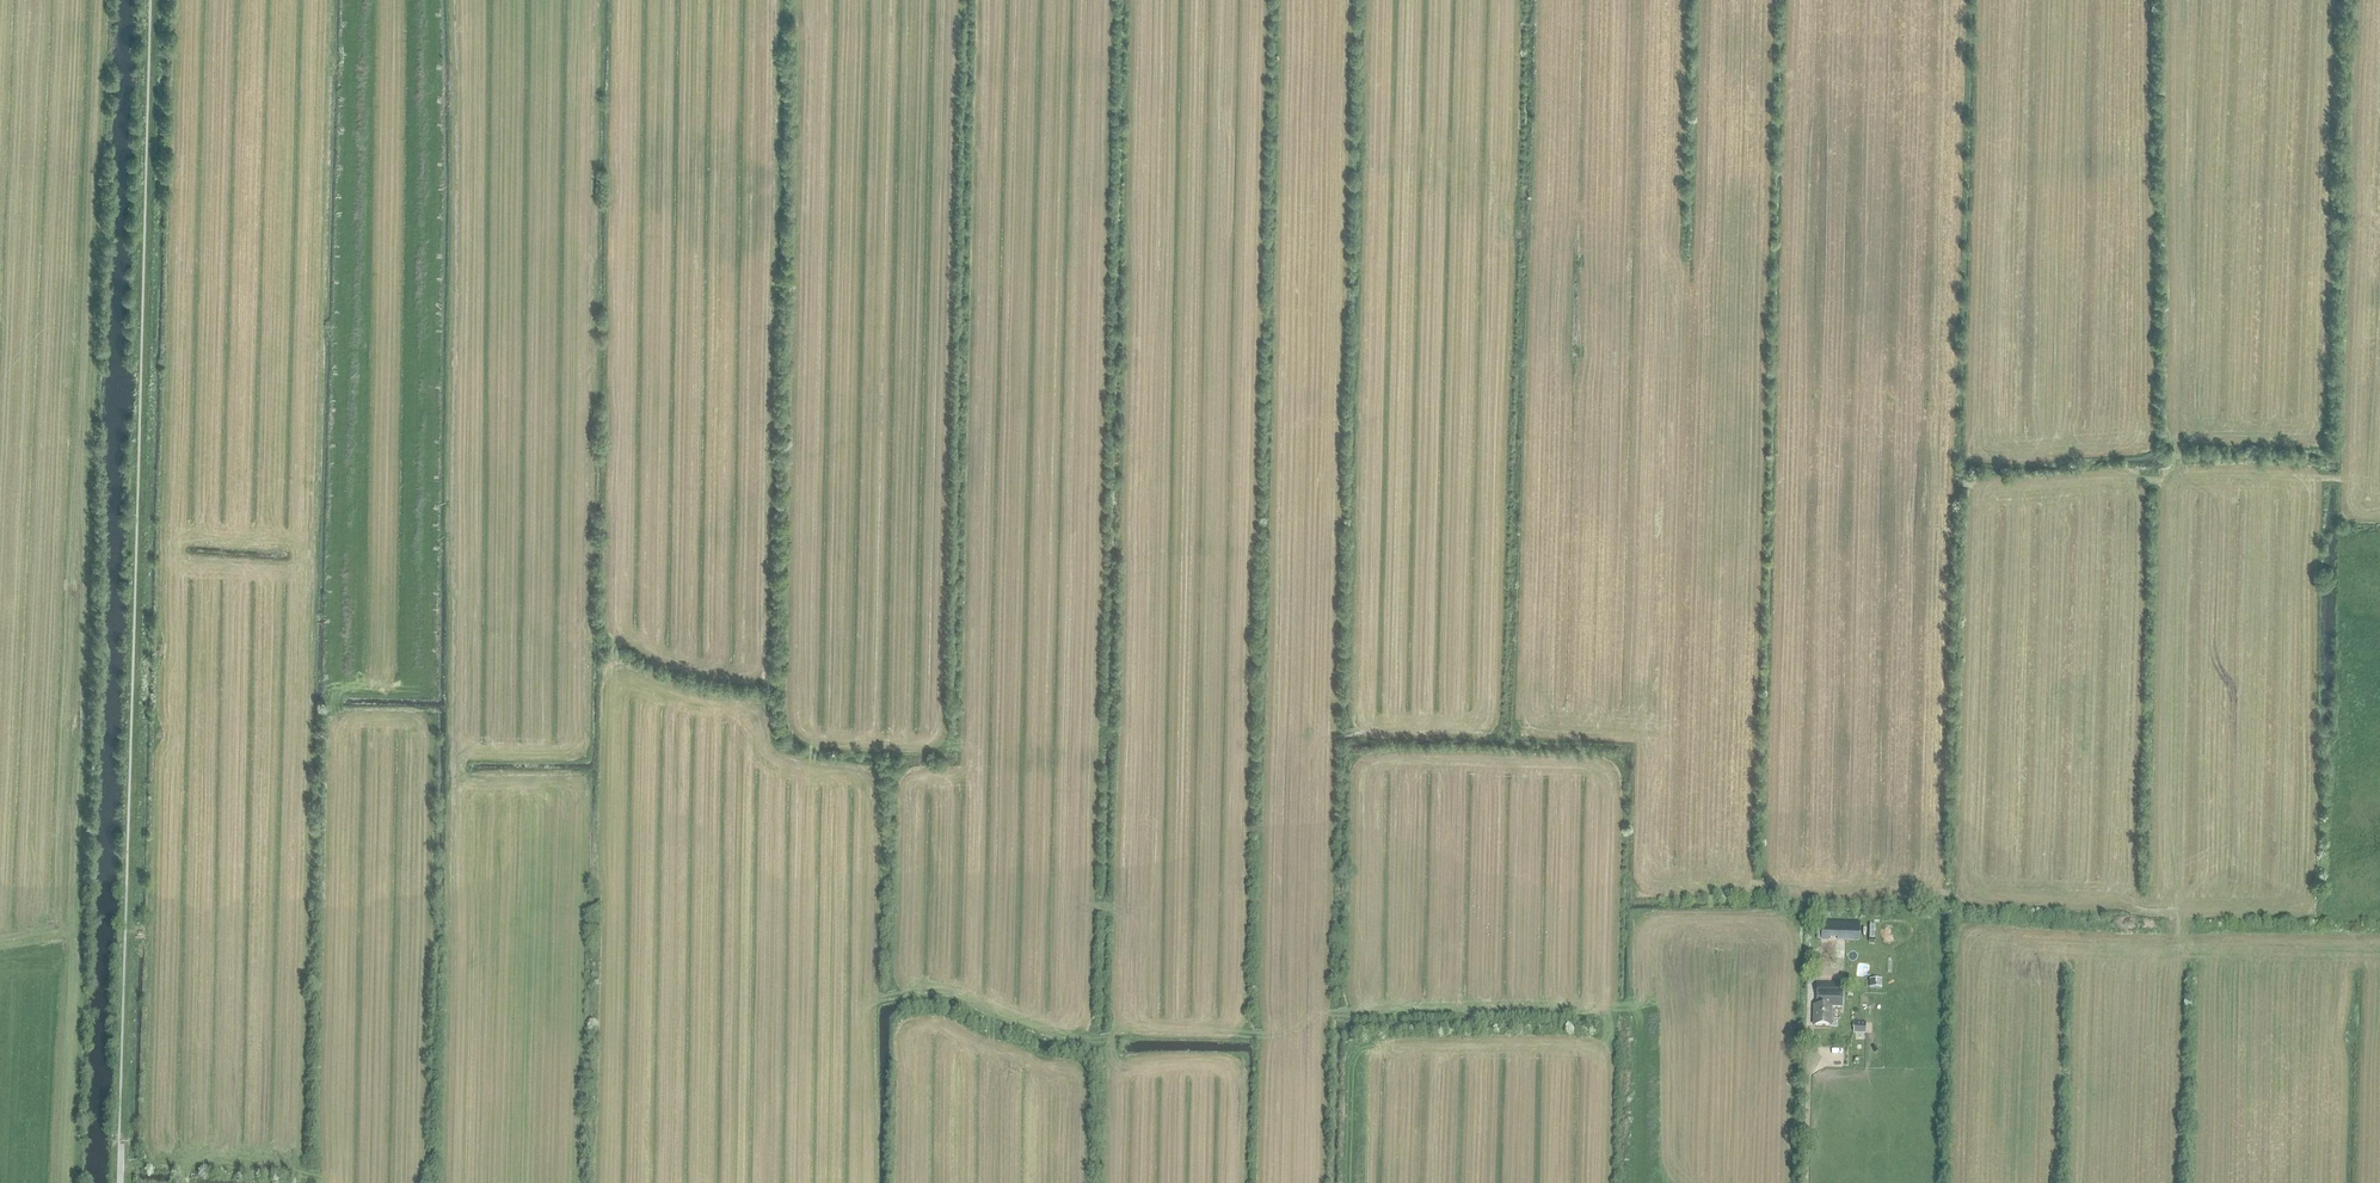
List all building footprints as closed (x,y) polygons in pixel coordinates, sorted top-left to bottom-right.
[(1845,923),(1845,940),(1859,940),(1860,924),(1845,923)] [(1814,964),(1831,964),(1831,950),(1815,950),(1814,964)] [(1836,974),(1846,975),(1847,964),(1836,963),(1836,974)] [(1869,979),(1869,987),(1878,988),(1878,979),(1869,979)] [(1834,984),(1818,983),(1817,1000),(1818,1000),(1818,1005),(1814,1005),(1814,1025),(1831,1025),(1831,1007),(1842,1007),(1843,985),(1833,985),(1834,984)] [(1853,1033),(1866,1033),(1866,1022),(1854,1022),(1853,1033)]
